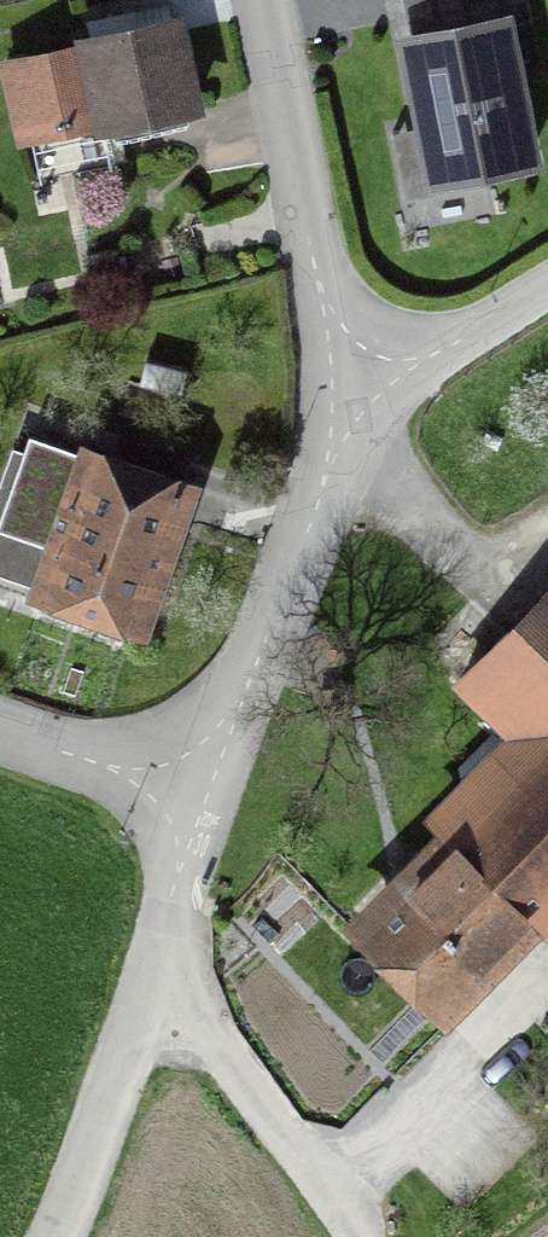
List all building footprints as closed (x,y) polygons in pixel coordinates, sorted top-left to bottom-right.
[(407,45),(434,181),(525,163),(499,27),(514,24),(509,0),(414,0),(422,42),(407,45)] [(190,111),(171,24),(82,44),(84,50),(6,68),(23,140),(99,123),(101,130),(104,129),(190,111)] [(40,594),(133,627),(180,493),(53,448),(27,520),(62,533),(40,594)] [(457,684),(508,735),(462,781),(480,800),(445,835),(455,845),(524,915),(547,938),(547,592),(457,684)] [(439,1000),(524,915),(455,845),(370,931),(439,1000)]
